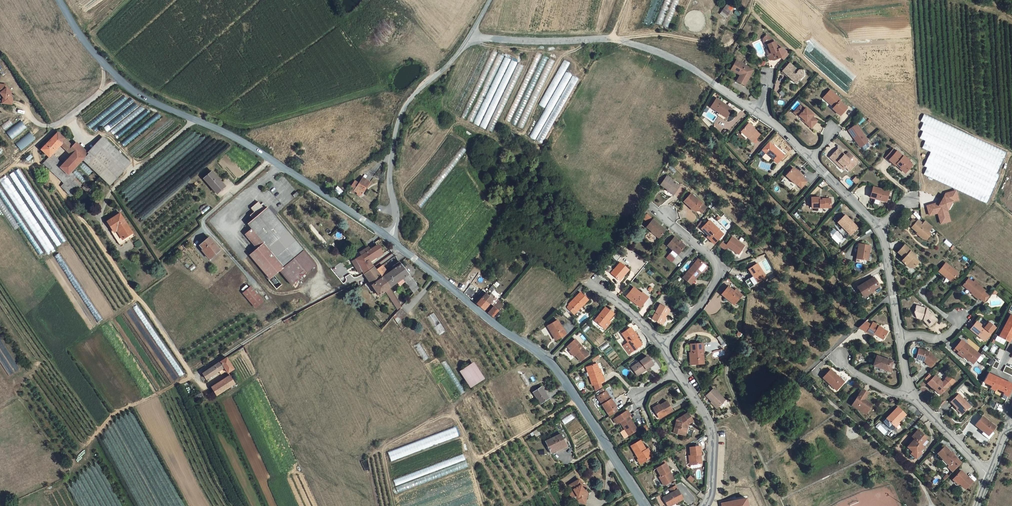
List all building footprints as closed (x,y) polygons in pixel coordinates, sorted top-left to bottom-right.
[(661,25),(671,0),(665,0),(656,23),(661,25)] [(662,27),(668,29),(679,0),(673,0),(662,27)] [(728,3),(719,14),(726,18),(734,8),(728,3)] [(775,41),(768,35),(764,39),(765,42),(769,45),(768,51),(769,55),(768,56),(770,61),(774,62),(779,60),(778,56),(780,55),(779,51),(775,41)] [(524,66),(493,50),(462,115),(467,117),(466,120),(491,131),(524,66)] [(505,121),(522,129),(554,60),(537,54),(505,121)] [(746,85),(752,74),(744,70),(747,65),(737,59),(734,65),(736,67),(734,71),(741,75),(738,80),(746,85)] [(539,105),(545,108),(570,63),(565,60),(539,105)] [(790,63),(783,71),(792,78),(794,77),(799,81),(804,75),(804,71),(802,70),(799,70),(790,63)] [(752,74),(754,70),(747,65),(744,70),(752,74)] [(567,72),(530,137),(541,143),(579,78),(567,72)] [(1,92),(4,96),(6,99),(5,103),(12,104),(13,98),(11,95),(12,94),(9,90),(10,89),(7,84),(0,83),(0,92),(1,92)] [(823,99),(826,102),(833,95),(830,92),(823,99)] [(90,129),(128,99),(124,94),(86,125),(90,129)] [(839,117),(846,109),(839,102),(840,101),(833,95),(826,102),(833,109),(832,110),(839,117)] [(117,139),(149,113),(147,110),(146,111),(141,107),(139,108),(135,104),(131,98),(92,129),(97,132),(102,127),(114,135),(117,139)] [(727,116),(732,108),(717,98),(712,106),(720,112),(727,116)] [(800,106),(795,112),(795,114),(797,116),(799,116),(806,122),(805,123),(811,128),(817,121),(812,117),(813,115),(806,109),(805,110),(800,106)] [(158,112),(121,142),(123,146),(162,116),(158,112)] [(921,121),(923,122),(1003,159),(1007,152),(924,114),(921,121)] [(12,140),(27,128),(22,121),(7,133),(12,140)] [(920,130),(923,131),(1000,166),(1003,159),(923,122),(920,130)] [(753,141),(760,133),(749,123),(742,131),(753,141)] [(859,147),(866,143),(855,125),(848,130),(859,147)] [(919,138),(925,141),(997,174),(1000,166),(923,131),(919,138)] [(36,139),(31,133),(17,144),(22,150),(36,139)] [(64,139),(57,133),(40,151),(49,159),(52,156),(56,152),(54,149),(59,145),(59,144),(64,139)] [(88,155),(83,160),(112,184),(130,163),(103,137),(88,155)] [(265,146),(267,143),(259,138),(257,141),(265,146)] [(72,147),(66,141),(64,139),(59,144),(59,145),(61,147),(70,156),(79,165),(82,161),(83,160),(72,148),(72,147)] [(925,141),(922,148),(931,152),(996,182),(999,175),(997,174),(925,141)] [(76,144),(72,147),(72,148),(83,160),(88,155),(76,144)] [(778,163),(785,155),(778,149),(777,150),(772,145),(766,152),(778,163)] [(837,150),(829,159),(837,166),(838,165),(843,170),(845,168),(848,165),(851,168),(857,162),(848,154),(845,158),(837,150)] [(892,151),(885,159),(888,162),(888,161),(894,167),(896,165),(899,168),(898,169),(902,173),(905,170),(907,171),(911,167),(906,162),(907,161),(903,157),(902,158),(896,152),(895,154),(892,151)] [(931,152),(924,166),(927,167),(990,196),(996,182),(931,152)] [(49,159),(56,166),(59,169),(62,166),(52,156),(49,159)] [(56,166),(53,169),(60,176),(63,173),(68,177),(79,165),(70,156),(62,166),(59,169),(56,166)] [(56,166),(49,159),(46,163),(53,169),(56,166)] [(53,169),(46,163),(43,166),(57,179),(59,177),(60,176),(53,169)] [(923,175),(986,203),(990,196),(927,167),(923,175)] [(801,188),(807,182),(802,178),(803,177),(793,168),(786,176),(789,179),(789,180),(791,183),(792,182),(796,185),(797,184),(801,188)] [(0,183),(0,196),(41,257),(66,241),(18,169),(0,183)] [(59,177),(67,183),(70,179),(68,177),(63,173),(60,176),(59,177)] [(218,195),(227,188),(216,174),(207,181),(218,195)] [(366,188),(371,181),(364,176),(359,183),(366,188)] [(57,179),(65,186),(67,183),(59,177),(57,179)] [(673,194),(678,186),(665,177),(660,185),(673,194)] [(65,186),(74,195),(80,189),(80,188),(70,179),(67,183),(65,186)] [(355,190),(359,183),(355,181),(349,189),(354,192),(355,190)] [(362,194),(366,188),(359,183),(355,190),(362,194)] [(74,195),(65,186),(62,188),(72,197),(74,195)] [(886,202),(888,193),(874,188),(871,198),(886,202)] [(940,225),(951,222),(948,211),(953,201),(959,200),(956,190),(945,193),(944,196),(940,201),(926,205),(929,216),(937,214),(940,225)] [(696,212),(700,206),(687,198),(682,207),(695,214),(696,212)] [(831,208),(830,199),(824,199),(824,201),(819,201),(819,198),(811,199),(812,209),(831,208)] [(40,258),(0,199),(0,206),(37,261),(40,258)] [(290,285),(315,264),(267,209),(265,211),(259,203),(252,210),(255,213),(250,217),(253,221),(248,225),(251,229),(244,236),(256,249),(249,256),(269,280),(279,272),(290,285)] [(110,223),(116,234),(120,231),(126,240),(135,235),(122,215),(110,223)] [(658,238),(664,231),(651,220),(645,215),(643,215),(641,218),(648,224),(644,228),(657,238),(658,238)] [(854,231),(856,228),(851,221),(850,222),(848,221),(849,220),(845,215),(837,223),(849,236),(854,232),(854,231)] [(917,222),(917,223),(912,227),(919,234),(919,236),(922,239),(924,237),(927,239),(930,235),(928,233),(932,228),(925,221),(922,225),(923,225),(922,226),(917,222)] [(711,244),(719,238),(715,233),(716,231),(708,222),(700,229),(708,239),(707,240),(711,244)] [(137,237),(135,235),(126,240),(120,231),(116,234),(114,235),(122,247),(137,237)] [(210,258),(218,251),(208,238),(198,246),(202,251),(204,250),(210,258)] [(672,260),(683,247),(673,238),(665,247),(670,252),(667,256),(672,260)] [(725,248),(720,245),(717,249),(724,253),(727,250),(735,255),(735,254),(739,256),(743,248),(731,240),(725,248)] [(866,264),(869,245),(858,243),(855,262),(866,264)] [(365,262),(368,259),(375,256),(377,259),(383,254),(376,245),(360,256),(365,262)] [(912,267),(917,262),(912,257),(913,256),(909,252),(908,250),(903,245),(896,253),(900,256),(901,256),(903,258),(902,259),(906,262),(905,264),(908,267),(912,267)] [(102,319),(58,253),(54,256),(98,322),(102,319)] [(363,274),(374,267),(368,259),(365,262),(360,256),(355,259),(363,274)] [(693,279),(702,266),(694,260),(684,272),(679,279),(688,285),(693,279)] [(414,294),(419,287),(400,262),(399,261),(393,266),(402,279),(414,294)] [(617,282),(627,272),(618,264),(609,275),(617,282)] [(944,264),(937,272),(943,278),(944,277),(950,282),(956,275),(944,264)] [(380,276),(387,271),(383,265),(376,270),(380,276)] [(748,290),(764,279),(756,265),(747,270),(750,277),(743,282),(748,290)] [(402,279),(393,266),(387,271),(380,276),(389,289),(402,279)] [(365,278),(369,282),(379,296),(389,289),(380,276),(376,270),(375,268),(374,267),(363,274),(365,278)] [(869,292),(878,286),(873,278),(856,287),(862,297),(869,293),(869,292)] [(977,299),(983,304),(988,298),(982,293),(983,292),(976,286),(977,284),(973,282),(972,284),(967,280),(962,286),(968,291),(969,290),(972,292),(970,295),(976,300),(977,299)] [(241,294),(248,303),(256,297),(248,287),(241,294)] [(636,308),(642,300),(637,295),(638,294),(630,287),(623,296),(636,308)] [(732,304),(739,297),(733,292),(732,293),(726,288),(719,296),(725,301),(726,299),(732,304)] [(392,291),(387,293),(395,310),(400,308),(392,291)] [(493,299),(486,293),(482,298),(481,299),(488,305),(489,304),(493,299)] [(581,306),(586,301),(580,294),(565,307),(571,313),(580,306),(581,306)] [(480,296),(475,303),(484,310),(488,305),(481,299),(482,298),(480,296)] [(260,302),(256,297),(248,303),(253,309),(260,302)] [(500,302),(498,301),(493,307),(498,311),(503,305),(500,302)] [(658,325),(666,310),(657,305),(650,321),(658,325)] [(487,313),(492,317),(497,312),(498,311),(493,307),(487,313)] [(929,327),(936,321),(928,311),(917,307),(914,314),(916,317),(923,320),(923,321),(929,327)] [(400,310),(395,315),(402,321),(406,316),(400,310)] [(606,324),(612,317),(604,310),(594,323),(600,329),(605,323),(606,324)] [(433,313),(426,317),(437,335),(444,330),(433,313)] [(1011,315),(1000,337),(1009,342),(1011,336),(1011,334),(1011,332),(1011,315)] [(555,339),(564,335),(556,321),(547,326),(550,331),(551,331),(555,339)] [(868,332),(872,326),(865,321),(858,328),(866,333),(867,332),(868,332)] [(984,341),(991,334),(990,333),(984,328),(985,327),(978,321),(971,330),(984,341)] [(883,339),(887,331),(874,323),(872,326),(868,332),(873,335),(875,333),(878,335),(877,336),(883,339)] [(985,327),(984,328),(990,333),(995,327),(989,323),(985,327)] [(630,353),(638,347),(632,339),(634,338),(628,330),(620,336),(626,344),(624,345),(630,353)] [(959,350),(964,343),(960,340),(954,349),(958,352),(959,350)] [(419,343),(414,347),(423,362),(428,358),(419,343)] [(577,364),(584,357),(571,343),(564,350),(577,364)] [(973,362),(979,354),(964,343),(959,350),(963,352),(963,356),(973,362)] [(630,353),(624,345),(620,348),(626,356),(630,353)] [(701,346),(690,347),(691,366),(697,366),(697,361),(702,360),(701,346)] [(932,365),(938,358),(928,350),(918,348),(916,356),(926,358),(925,360),(932,365)] [(228,374),(234,370),(227,358),(202,375),(206,380),(219,372),(221,375),(226,372),(228,374)] [(645,371),(652,366),(646,358),(630,369),(634,375),(642,370),(641,370),(643,368),(645,371)] [(890,370),(893,363),(879,358),(877,364),(875,363),(873,366),(886,371),(887,369),(890,370)] [(445,361),(440,363),(461,394),(465,392),(445,361)] [(481,383),(485,380),(473,365),(470,367),(481,383)] [(599,384),(602,383),(601,380),(598,379),(596,372),(598,372),(596,366),(585,370),(591,387),(592,386),(599,384)] [(1003,372),(1011,376),(1011,368),(1006,366),(1003,372)] [(472,389),(481,383),(470,367),(461,374),(472,389)] [(837,392),(845,383),(839,378),(838,379),(837,378),(838,377),(831,371),(824,378),(830,384),(830,385),(837,392)] [(1011,388),(1011,383),(988,372),(983,383),(990,386),(989,389),(995,391),(996,389),(1003,393),(1002,395),(1008,397),(1011,388)] [(942,392),(948,386),(951,383),(952,383),(955,380),(949,374),(945,377),(946,378),(943,381),(935,374),(928,383),(933,388),(935,386),(942,392)] [(230,377),(212,389),(216,397),(217,396),(235,385),(230,377)] [(599,384),(592,386),(595,393),(601,389),(599,384)] [(540,404),(547,399),(540,388),(533,393),(540,404)] [(717,409),(725,402),(713,391),(706,398),(717,409)] [(852,407),(861,413),(863,411),(868,414),(873,407),(866,402),(870,395),(864,391),(852,407)] [(596,398),(608,417),(616,412),(614,408),(614,407),(609,400),(608,400),(604,393),(596,398)] [(963,414),(971,406),(960,395),(952,404),(963,414)] [(659,419),(672,411),(667,403),(659,407),(658,406),(653,410),(659,419)] [(898,424),(905,415),(897,408),(886,420),(893,426),(897,422),(898,424)] [(627,437),(636,431),(627,417),(629,416),(626,411),(612,420),(615,425),(618,423),(627,437)] [(563,424),(574,418),(571,413),(561,419),(563,424)] [(688,425),(692,422),(687,414),(675,422),(674,434),(682,436),(683,430),(687,430),(688,425)] [(991,432),(995,427),(982,416),(975,425),(983,432),(987,435),(990,431),(991,432)] [(391,461),(459,435),(456,427),(388,453),(391,461)] [(919,447),(927,438),(918,430),(912,437),(915,440),(908,448),(914,453),(916,450),(920,454),(923,450),(919,447)] [(993,433),(991,432),(990,431),(987,435),(983,432),(981,434),(988,439),(993,433)] [(547,444),(553,454),(567,446),(562,435),(547,444)] [(639,465),(649,460),(645,454),(644,454),(643,453),(644,452),(639,442),(629,447),(639,465)] [(954,471),(962,463),(945,447),(937,455),(943,460),(954,471)] [(700,455),(699,448),(690,448),(691,457),(690,457),(691,465),(699,464),(698,455),(700,455)] [(398,493),(468,467),(463,454),(393,480),(398,493)] [(663,487),(672,482),(668,474),(669,474),(665,465),(656,470),(659,478),(658,479),(663,487)] [(967,488),(973,481),(962,470),(955,478),(967,488)] [(581,486),(578,481),(568,487),(571,492),(572,492),(576,498),(576,503),(584,504),(585,498),(583,495),(584,494),(580,487),(581,486)] [(668,491),(670,495),(677,492),(674,487),(668,491)] [(681,501),(677,492),(670,495),(662,500),(666,505),(668,505),(673,503),(674,505),(681,501)]
